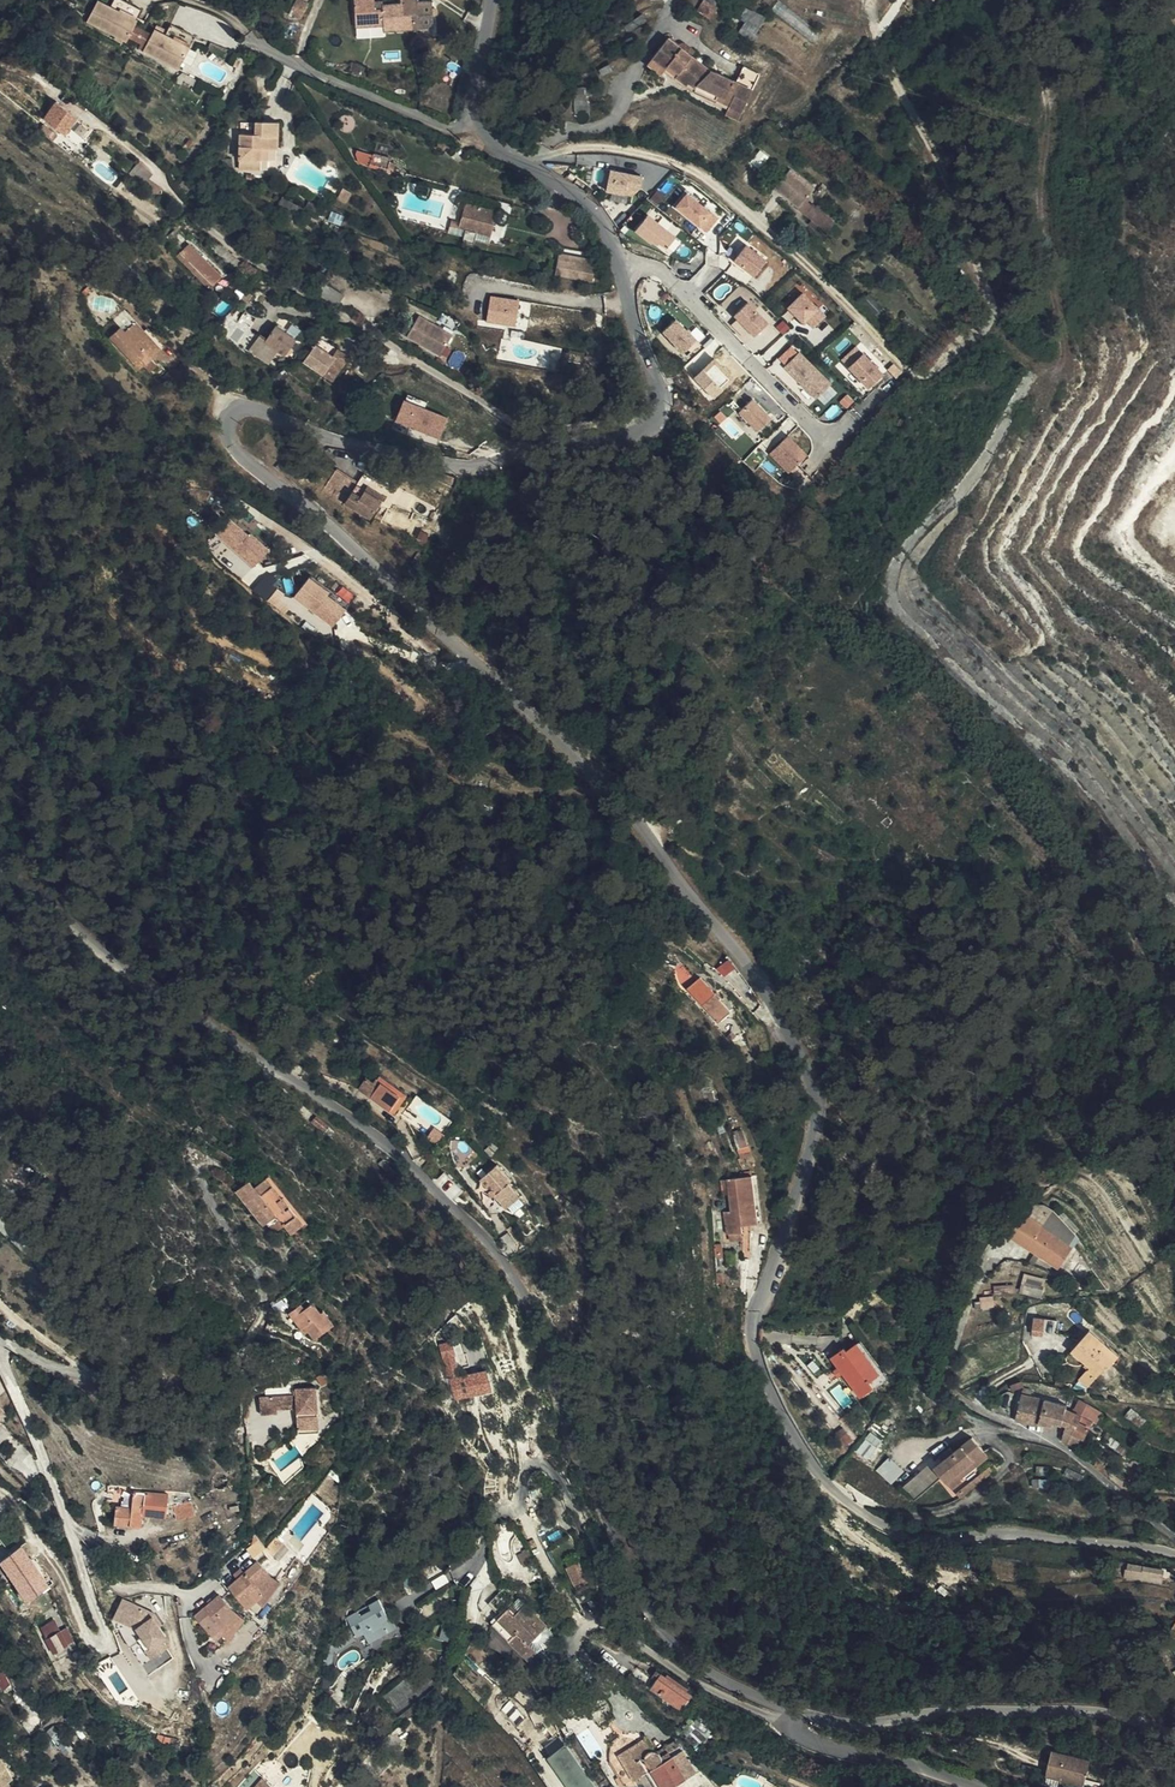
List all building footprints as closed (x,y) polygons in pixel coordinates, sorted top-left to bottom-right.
[(109,0),(92,0),(85,13),(125,35),(127,32),(134,19),(136,15),(109,0)] [(109,0),(136,15),(142,4),(135,0),(110,0),(109,0)] [(349,20),(363,20),(363,23),(378,23),(378,28),(412,28),(412,27),(428,27),(428,1),(412,1),(412,0),(395,0),(395,1),(377,1),(377,6),(369,6),(369,0),(349,0),(349,20)] [(742,18),(747,21),(759,30),(766,20),(749,9),(742,18)] [(169,18),(163,30),(186,44),(193,32),(169,18)] [(137,38),(144,25),(134,19),(127,32),(137,38)] [(747,21),(741,29),(739,32),(752,40),(753,39),(755,36),(759,30),(747,21)] [(144,42),(151,28),(144,25),(137,38),(144,42)] [(186,44),(163,30),(153,25),(151,28),(144,42),(142,45),(176,64),(186,44)] [(691,69),(695,61),(662,35),(647,55),(661,66),(664,62),(674,71),(671,74),(683,83),(685,81),(692,86),(689,90),(711,102),(712,100),(715,96),(728,103),(726,107),(725,109),(737,115),(744,101),(737,95),(727,89),(704,76),(691,69)] [(661,66),(647,55),(642,61),(656,72),(661,66)] [(355,62),(343,58),(340,67),(353,71),(355,62)] [(706,69),(695,61),(691,69),(704,76),(727,89),(737,95),(744,101),(750,91),(706,69)] [(664,62),(661,66),(671,74),(674,71),(664,62)] [(587,104),(586,86),(576,86),(577,105),(587,104)] [(712,100),(726,107),(728,103),(715,96),(712,100)] [(42,114),(64,133),(77,118),(63,106),(56,100),(42,114)] [(63,106),(77,118),(81,113),(67,101),(63,106)] [(734,121),(737,115),(725,109),(722,115),(734,121)] [(259,141),(267,142),(273,142),(274,116),(252,115),(252,129),(238,128),(237,165),(258,165),(259,155),(259,141)] [(266,155),(267,142),(259,141),(259,155),(266,155)] [(147,179),(153,171),(140,161),(135,168),(147,179)] [(815,187),(790,165),(773,185),(798,208),(815,187)] [(644,177),(609,171),(605,192),(630,197),(641,191),(644,177)] [(720,218),(686,192),(674,208),(707,235),(720,218)] [(451,196),(446,215),(455,218),(459,199),(451,196)] [(455,218),(446,215),(444,221),(487,233),(493,208),(459,199),(455,218)] [(824,230),(830,222),(809,204),(802,212),(824,230)] [(331,209),(328,218),(341,222),(344,213),(331,209)] [(682,238),(649,213),(634,233),(667,258),(682,238)] [(177,248),(212,279),(224,266),(190,235),(177,248)] [(574,248),(559,246),(558,254),(581,258),(583,245),(575,243),(574,248)] [(771,263),(745,245),(733,261),(759,279),(771,263)] [(831,318),(802,291),(785,308),(815,336),(831,318)] [(530,301),(488,293),(482,324),(525,331),(530,301)] [(769,323),(747,302),(733,317),(754,338),(769,323)] [(400,323),(432,342),(442,324),(411,306),(400,323)] [(135,314),(125,325),(129,328),(139,318),(135,314)] [(235,337),(264,354),(271,343),(278,346),(287,328),(265,315),(256,331),(238,330),(235,337)] [(129,328),(125,325),(113,336),(144,367),(166,345),(139,318),(129,328)] [(703,345),(677,319),(662,335),(688,361),(703,345)] [(297,350),(298,351),(309,333),(307,333),(297,350)] [(309,333),(298,351),(320,363),(329,345),(309,333)] [(833,385),(793,344),(777,359),(817,401),(833,385)] [(329,345),(320,363),(331,369),(340,352),(329,345)] [(695,376),(712,358),(704,349),(686,367),(695,376)] [(885,377),(863,353),(846,369),(868,393),(885,377)] [(737,379),(717,357),(693,380),(713,401),(737,379)] [(396,420),(441,438),(450,416),(405,398),(396,420)] [(776,421),(753,398),(738,414),(761,436),(776,421)] [(790,434),(768,451),(789,477),(811,459),(790,434)] [(330,475),(353,493),(358,486),(363,479),(364,478),(341,460),(330,475)] [(363,479),(358,486),(366,492),(371,485),(363,479)] [(371,485),(387,497),(392,491),(375,479),(371,485)] [(358,486),(353,493),(350,497),(373,514),(387,497),(371,485),(366,492),(358,486)] [(269,551),(231,516),(212,536),(251,571),(269,551)] [(348,608),(307,577),(291,598),(332,629),(348,608)] [(659,972),(696,999),(707,985),(669,957),(659,972)] [(341,1089),(380,1117),(396,1097),(368,1078),(361,1087),(348,1079),(341,1089)] [(727,1129),(720,1113),(708,1118),(715,1135),(727,1129)] [(730,1137),(727,1129),(715,1135),(718,1142),(730,1137)] [(739,1156),(749,1154),(747,1129),(736,1130),(739,1156)] [(705,1200),(709,1227),(725,1224),(723,1214),(740,1211),(732,1161),(706,1166),(711,1199),(705,1200)] [(497,1216),(509,1205),(492,1186),(494,1184),(481,1168),(464,1183),(473,1193),(472,1196),(475,1199),(478,1199),(489,1211),(491,1209),(497,1216)] [(250,1185),(238,1196),(263,1224),(267,1221),(276,1231),(285,1223),(291,1229),(302,1218),(288,1202),(285,1205),(277,1196),(281,1194),(263,1173),(250,1185)] [(232,1189),(238,1196),(250,1185),(244,1179),(232,1189)] [(1048,1273),(1064,1252),(1034,1228),(1028,1235),(1020,1228),(1009,1242),(1048,1273)] [(1042,1297),(1047,1277),(1025,1271),(1020,1292),(1042,1297)] [(290,1310),(303,1325),(307,1322),(311,1326),(318,1334),(336,1318),(325,1305),(321,1308),(308,1294),(290,1310)] [(1033,1334),(1033,1323),(1024,1322),(1023,1334),(1033,1334)] [(810,1348),(840,1387),(854,1377),(849,1369),(859,1362),(839,1333),(827,1342),(824,1337),(810,1348)] [(1080,1371),(1077,1375),(1085,1383),(1093,1374),(1097,1377),(1108,1364),(1078,1335),(1060,1355),(1080,1371)] [(442,1343),(453,1399),(495,1390),(490,1367),(460,1374),(453,1341),(442,1343)] [(314,1380),(323,1375),(319,1368),(310,1373),(314,1380)] [(872,1379),(877,1387),(888,1380),(884,1372),(872,1379)] [(291,1411),(314,1398),(314,1383),(292,1384),(292,1391),(284,1391),(256,1392),(257,1410),(272,1410),(272,1406),(291,1406),(291,1411)] [(313,1424),(314,1398),(291,1411),(291,1424),(313,1424)] [(1015,1401),(1012,1425),(1046,1429),(1047,1423),(1056,1423),(1057,1411),(1057,1406),(1015,1401)] [(1057,1411),(1056,1423),(1062,1424),(1062,1435),(1066,1437),(1068,1434),(1077,1438),(1082,1429),(1078,1425),(1081,1420),(1085,1413),(1074,1404),(1071,1407),(1064,1415),(1059,1411),(1057,1411)] [(1134,1431),(1137,1426),(1124,1419),(1121,1424),(1134,1431)] [(869,1459),(883,1439),(871,1431),(857,1451),(869,1459)] [(1074,1442),(1077,1438),(1068,1434),(1066,1437),(1074,1442)] [(992,1458),(1000,1448),(990,1439),(983,1448),(992,1458)] [(963,1481),(987,1458),(972,1443),(955,1459),(944,1470),(936,1478),(955,1497),(968,1485),(963,1481)] [(944,1470),(955,1459),(951,1454),(941,1464),(944,1470)] [(891,1456),(877,1470),(891,1485),(905,1471),(891,1456)] [(991,1462),(987,1458),(963,1481),(968,1485),(991,1462)] [(112,1518),(141,1520),(142,1511),(166,1513),(168,1493),(143,1491),(144,1489),(129,1488),(128,1501),(112,1500),(112,1518)] [(171,1503),(179,1515),(193,1506),(186,1494),(171,1503)] [(518,1548),(526,1546),(521,1534),(513,1536),(518,1548)] [(33,1544),(25,1536),(22,1539),(29,1548),(33,1544)] [(36,1558),(42,1553),(33,1544),(29,1548),(36,1558)] [(241,1594),(250,1586),(257,1579),(252,1575),(263,1565),(251,1550),(224,1575),(241,1594)] [(564,1559),(572,1576),(576,1574),(580,1584),(588,1580),(584,1571),(582,1571),(573,1554),(564,1559)] [(257,1579),(250,1586),(256,1592),(275,1573),(263,1565),(252,1575),(257,1579)] [(489,1593),(497,1587),(485,1572),(478,1578),(489,1593)] [(576,1574),(572,1576),(577,1586),(580,1584),(576,1574)] [(1155,1592),(1158,1576),(1151,1575),(1149,1580),(1139,1579),(1139,1581),(1124,1580),(1123,1588),(1155,1592)] [(209,1624),(231,1603),(213,1583),(191,1604),(209,1624)] [(501,1583),(497,1587),(489,1593),(488,1595),(503,1613),(496,1618),(515,1641),(524,1634),(516,1623),(535,1609),(515,1584),(507,1590),(501,1583)] [(362,1642),(393,1626),(387,1613),(385,1614),(374,1594),(340,1612),(353,1635),(357,1632),(362,1642)] [(482,1600),(496,1618),(503,1613),(488,1595),(482,1600)] [(127,1602),(120,1600),(113,1618),(119,1621),(127,1602)] [(152,1611),(127,1602),(119,1621),(136,1628),(143,1634),(139,1638),(157,1656),(171,1643),(163,1635),(167,1630),(159,1623),(150,1613),(152,1611)] [(237,1609),(231,1603),(209,1624),(212,1626),(215,1623),(221,1630),(237,1609)] [(543,1618),(535,1609),(516,1623),(524,1634),(527,1631),(535,1625),(543,1618)] [(161,1620),(152,1611),(150,1613),(159,1623),(161,1620)] [(75,1641),(68,1625),(60,1629),(55,1617),(40,1624),(53,1651),(75,1641)] [(119,1621),(113,1618),(111,1624),(133,1632),(139,1638),(143,1634),(136,1628),(119,1621)] [(545,1637),(535,1625),(527,1631),(536,1643),(545,1637)] [(637,1666),(669,1686),(676,1673),(645,1654),(637,1666)] [(668,1714),(672,1717),(682,1700),(678,1697),(668,1714)] [(682,1700),(672,1717),(685,1725),(695,1708),(682,1700)] [(628,1749),(641,1774),(678,1754),(658,1718),(646,1725),(651,1734),(643,1738),(636,1726),(630,1729),(623,1716),(589,1736),(602,1761),(628,1749)] [(569,1741),(549,1753),(571,1786),(599,1786),(569,1741)] [(1047,1771),(1082,1782),(1089,1757),(1055,1745),(1047,1771)] [(12,1784),(4,1773),(9,1770),(0,1754),(0,1786),(7,1786),(12,1784)] [(641,1774),(649,1786),(673,1786),(677,1785),(678,1786),(686,1786),(694,1782),(678,1754),(641,1774)] [(260,1769),(249,1781),(254,1785),(264,1773),(260,1769)] [(244,1786),(280,1786),(264,1773),(254,1785),(249,1781),(244,1786)]
